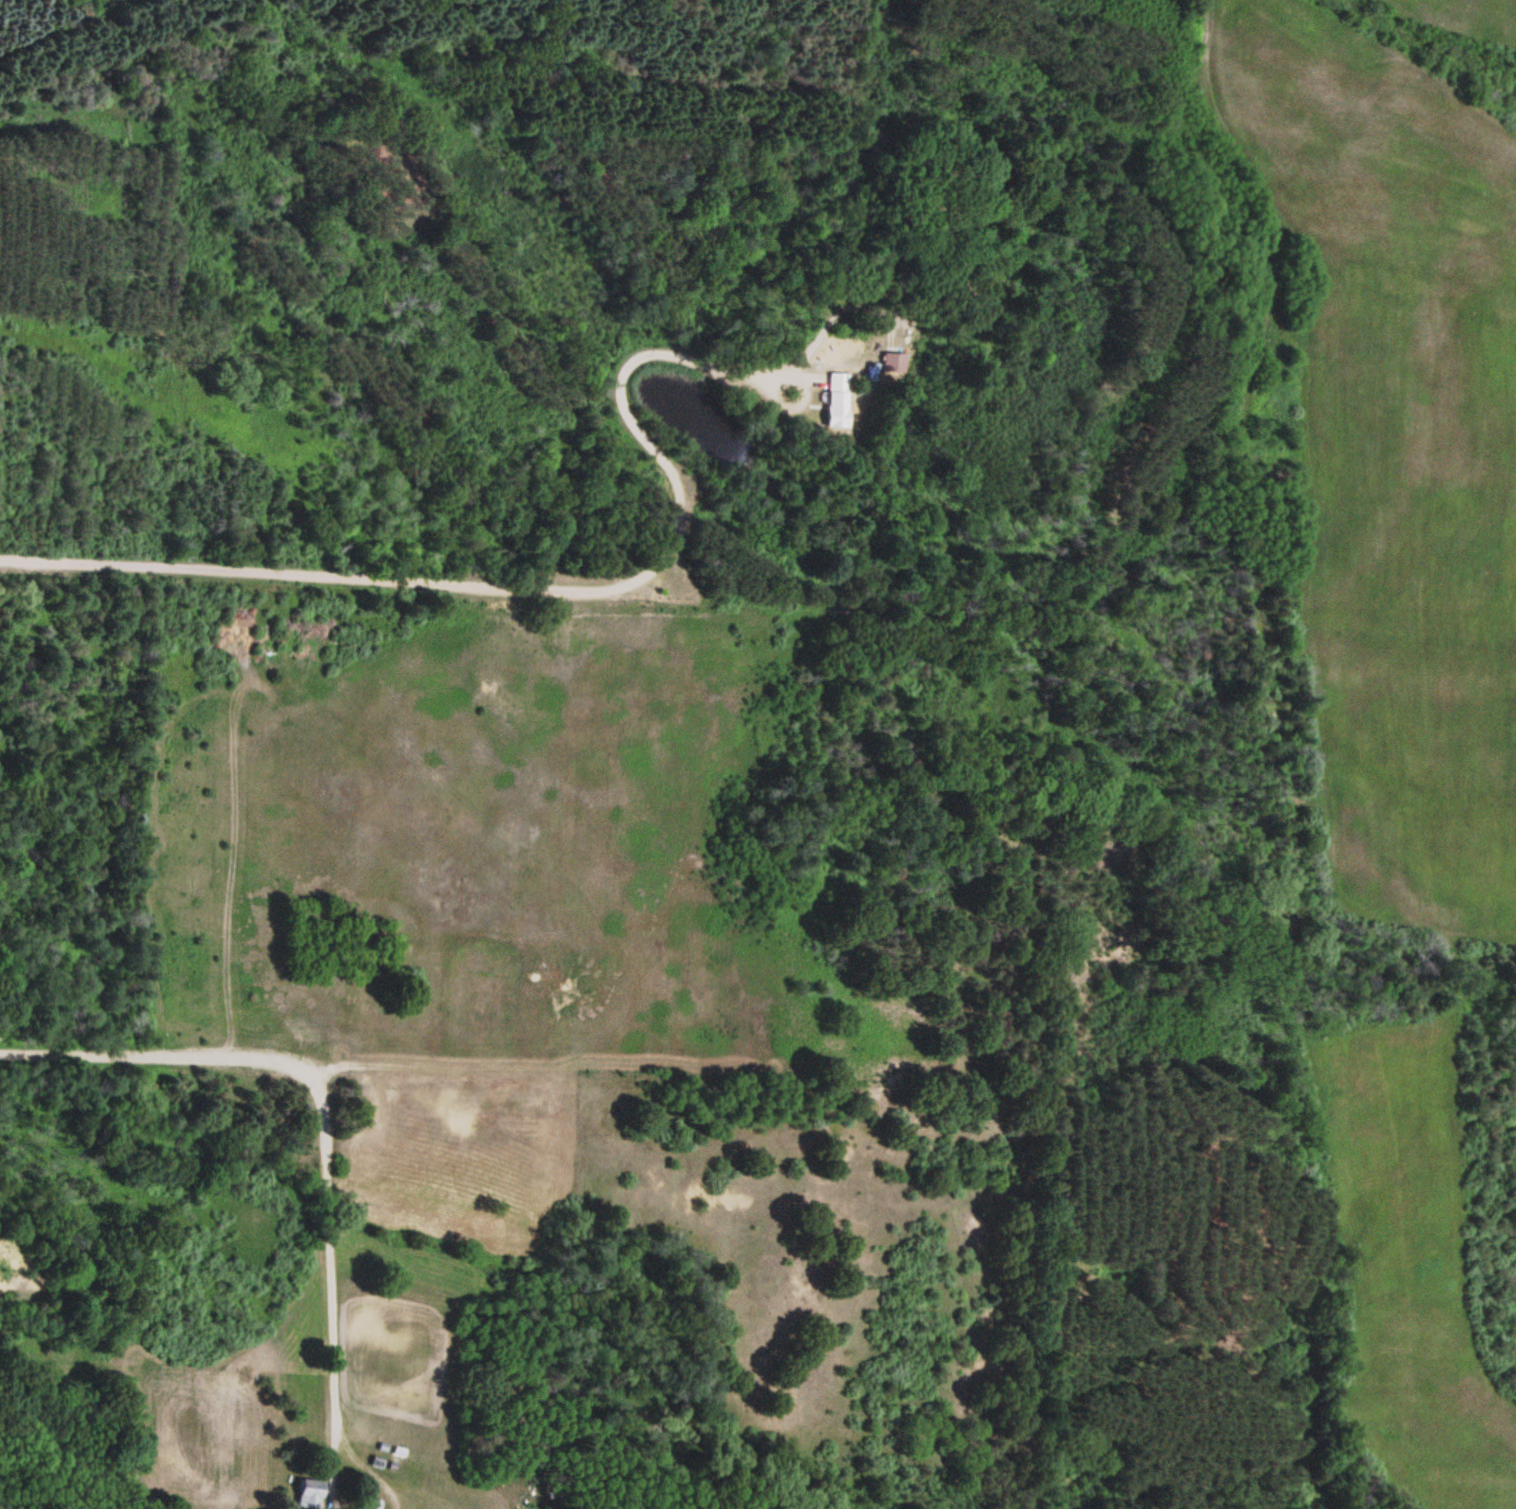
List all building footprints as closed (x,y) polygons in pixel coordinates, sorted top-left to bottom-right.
[(823,374),(823,429),(844,429),(844,374),(823,374)] [(407,1452),(398,1449),(391,1465),(399,1469),(407,1452)]
